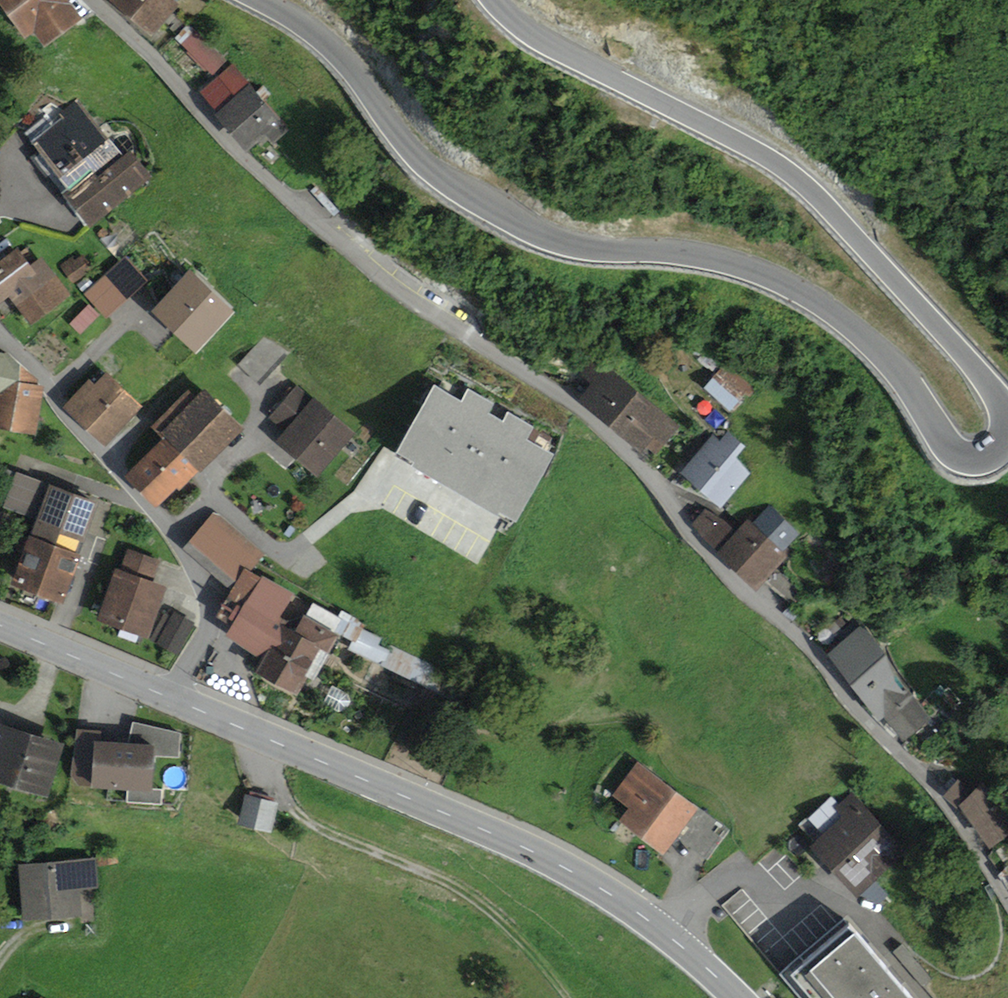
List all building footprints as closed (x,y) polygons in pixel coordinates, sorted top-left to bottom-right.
[(24,41),(34,34),(45,48),(83,20),(69,0),(0,0),(0,8),(24,41)] [(109,2),(151,39),(180,6),(175,2),(176,0),(111,0),(109,2)] [(214,75),(227,62),(189,24),(176,37),(214,75)] [(232,65),(201,92),(219,113),(215,116),(248,152),(266,136),(274,144),(290,130),(232,65)] [(65,126),(36,149),(69,190),(63,194),(90,227),(152,178),(131,151),(124,157),(77,98),(56,115),(65,126)] [(20,166),(41,142),(17,123),(0,144),(0,150),(20,166)] [(0,262),(0,306),(10,299),(30,326),(70,296),(42,258),(31,266),(18,248),(0,262)] [(93,269),(83,255),(76,260),(73,256),(60,266),(73,283),(93,269)] [(126,256),(84,295),(107,319),(149,280),(126,256)] [(0,353),(0,429),(37,435),(44,388),(12,356),(0,353)] [(681,425),(593,360),(581,376),(592,385),(578,402),(641,455),(654,438),(666,446),(681,425)] [(727,363),(702,388),(729,414),(754,388),(727,363)] [(88,379),(62,406),(105,448),(142,409),(107,375),(95,386),(88,379)] [(356,434),(298,383),(267,419),(284,434),(277,442),(318,478),(356,434)] [(516,519),(555,452),(530,438),(536,426),(507,410),(502,419),(489,412),(494,404),(469,389),(462,401),(434,386),(397,452),(516,519)] [(163,440),(125,477),(156,509),(177,490),(180,493),(244,430),(205,390),(197,398),(190,391),(152,428),(163,440)] [(720,441),(713,435),(680,474),(721,510),(751,473),(738,458),(746,446),(729,431),(720,441)] [(48,483),(17,472),(3,509),(34,520),(48,483)] [(100,504),(50,486),(31,537),(29,536),(10,586),(63,606),(81,556),(79,555),(83,544),(85,544),(100,504)] [(706,509),(692,525),(707,542),(719,553),(717,555),(757,594),(789,557),(784,552),(800,534),(770,504),(754,522),(750,517),(737,532),(723,519),(706,509)] [(266,554),(216,512),(184,550),(231,591),(245,568),(252,572),(266,554)] [(121,570),(115,568),(96,621),(148,640),(167,588),(153,583),(160,561),(128,550),(121,570)] [(245,568),(231,591),(217,617),(233,625),(226,637),(263,661),(256,675),(298,697),(308,680),(314,682),(340,636),(352,642),(348,651),(439,693),(449,672),(390,644),(387,649),(379,645),(382,639),(364,630),(367,625),(342,611),(339,617),(314,604),(306,617),(304,616),(296,631),(284,626),(300,596),(263,576),(262,578),(252,572),(245,568)] [(151,640),(178,656),(196,623),(174,611),(171,616),(166,613),(151,640)] [(886,655),(863,624),(830,655),(879,722),(885,718),(907,742),(934,719),(907,688),(904,691),(896,682),(886,655)] [(348,693),(332,686),(323,705),(338,713),(348,710),(352,701),(348,693)] [(128,744),(95,743),(92,788),(153,792),(154,758),(182,758),(183,734),(132,721),(128,744)] [(0,725),(0,784),(49,799),(65,744),(0,725)] [(730,831),(638,765),(614,798),(629,809),(619,823),(665,857),(679,838),(709,860),(730,831)] [(963,812),(989,851),(1007,838),(1007,810),(995,792),(993,793),(984,781),(975,792),(959,780),(944,798),(963,812)] [(909,853),(854,792),(836,808),(844,816),(810,847),(857,899),(909,853)] [(279,803),(245,795),(238,827),(272,835),(279,803)] [(96,858),(16,867),(22,925),(84,918),(81,890),(100,888),(96,858)] [(793,975),(813,997),(910,997),(850,927),(793,975)]
